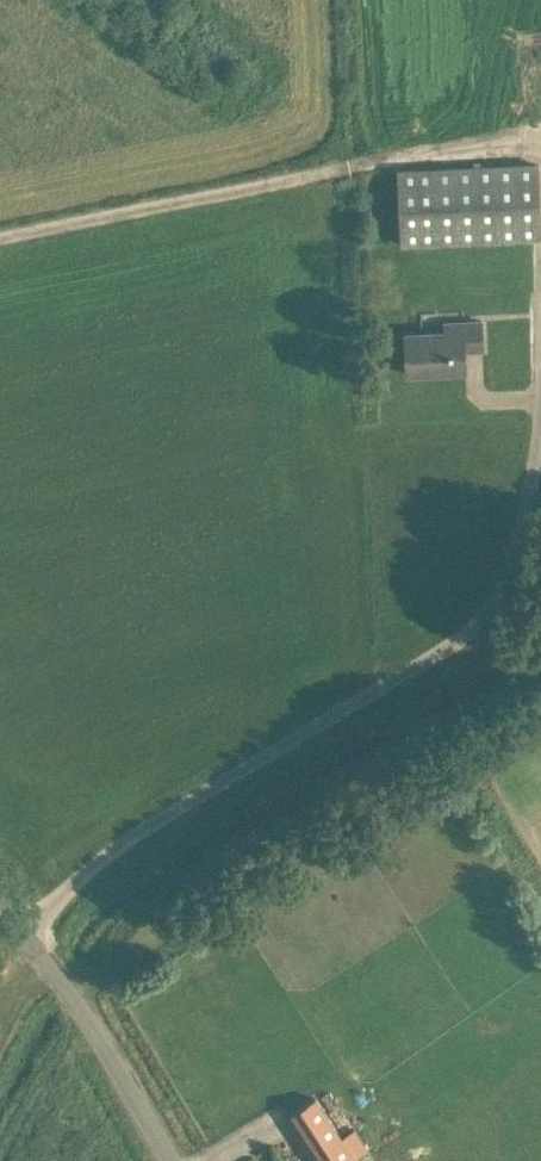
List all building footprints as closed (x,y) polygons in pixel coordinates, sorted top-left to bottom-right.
[(538,160),(396,167),(400,243),(540,236),(540,213),(538,160)] [(462,320),(462,330),(405,333),(407,372),(466,369),(465,349),(483,348),(481,320),(462,320)] [(181,942),(195,933),(189,923),(174,932),(181,942)] [(319,1160),(352,1160),(357,1158),(318,1098),(290,1116),(319,1160)]
